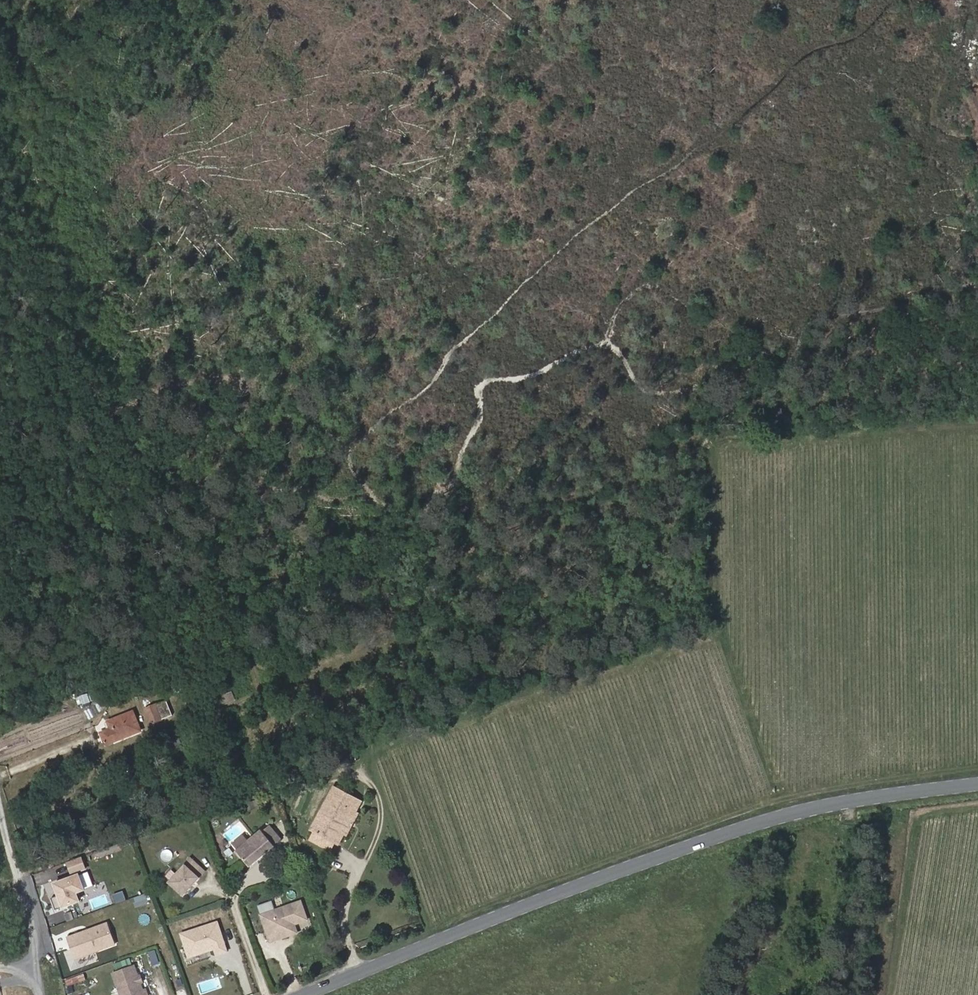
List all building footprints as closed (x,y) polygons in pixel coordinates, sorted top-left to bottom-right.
[(222,705),(235,700),(231,692),(219,697),(222,705)] [(77,705),(89,703),(87,694),(75,697),(77,705)] [(165,717),(160,705),(151,709),(155,721),(165,717)] [(143,730),(136,713),(113,722),(115,729),(105,732),(110,743),(143,730)] [(332,845),(338,834),(335,833),(346,811),(349,813),(355,802),(329,788),(306,831),(309,833),(306,838),(326,849),(329,843),(332,845)] [(260,807),(258,800),(251,803),(254,809),(260,807)] [(335,833),(338,834),(341,836),(353,815),(349,813),(346,811),(335,833)] [(274,827),(267,832),(275,844),(283,839),(274,827)] [(241,847),(238,848),(250,865),(277,846),(275,844),(267,832),(265,830),(250,840),(241,847)] [(241,847),(250,840),(246,834),(236,840),(241,847)] [(193,860),(171,884),(186,897),(203,879),(202,878),(207,872),(193,860)] [(261,914),(270,940),(288,934),(285,926),(306,919),(300,900),(261,914)] [(150,965),(157,963),(154,950),(147,952),(150,965)] [(114,974),(121,994),(149,994),(147,989),(143,991),(140,985),(138,979),(134,968),(114,974)]
